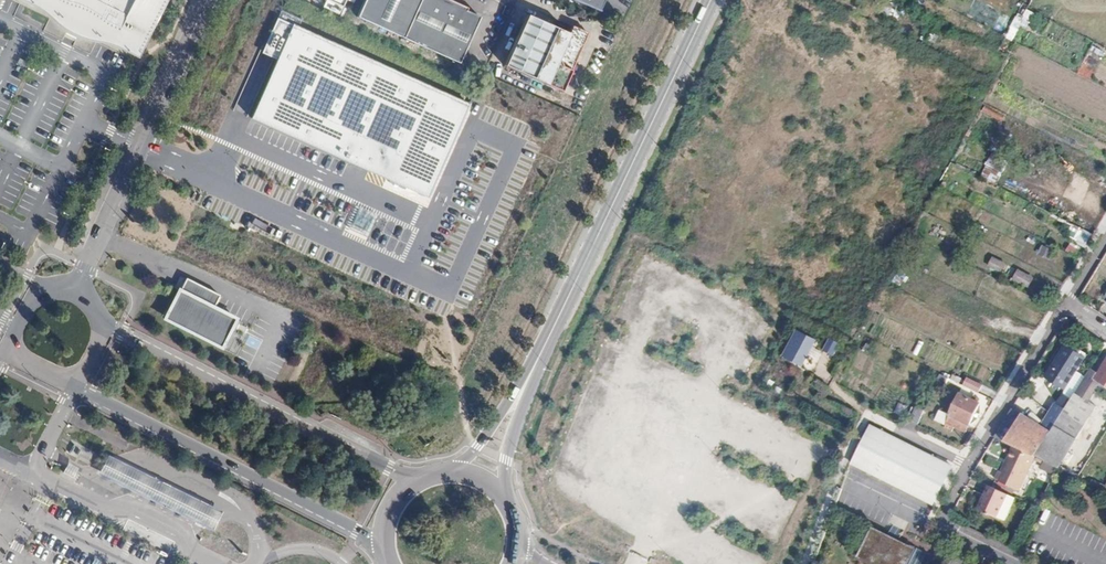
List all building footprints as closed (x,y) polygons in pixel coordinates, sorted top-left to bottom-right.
[(61,11),(58,17),(63,20),(70,23),(77,27),(83,29),(86,23),(133,47),(156,0),(39,0),(61,11)] [(361,11),(462,58),(483,12),(458,0),(366,0),(361,11)] [(530,10),(508,60),(565,86),(592,27),(576,20),(572,30),(530,10)] [(467,111),(289,31),(250,115),(274,130),(428,195),(467,111)] [(1074,73),(1090,79),(1094,69),(1079,63),(1074,73)] [(1008,161),(995,154),(990,162),(1004,169),(1008,161)] [(987,180),(996,185),(1000,177),(991,172),(987,180)] [(1077,239),(1086,245),(1092,234),(1083,229),(1077,239)] [(1069,245),(1066,251),(1076,257),(1079,251),(1069,245)] [(1041,246),(1038,253),(1049,259),(1053,251),(1041,246)] [(988,268),(1001,272),(1005,262),(991,258),(988,268)] [(1016,270),(1012,281),(1030,287),(1034,276),(1016,270)] [(214,304),(221,292),(187,275),(181,287),(180,286),(169,307),(172,308),(169,314),(181,320),(180,323),(208,337),(209,334),(221,341),(225,335),(227,336),(237,315),(214,304)] [(169,314),(172,308),(169,307),(165,315),(180,323),(181,320),(169,314)] [(811,342),(794,333),(784,352),(801,361),(811,342)] [(227,336),(225,335),(221,341),(209,334),(208,337),(223,344),(227,336)] [(829,338),(822,350),(833,357),(840,345),(829,338)] [(1067,345),(1047,378),(1066,390),(1086,357),(1067,345)] [(1098,386),(1101,382),(1105,385),(1105,363),(1099,374),(1091,368),(1072,399),(1056,425),(1077,438),(1097,406),(1089,401),(1098,386)] [(948,377),(940,374),(934,386),(942,390),(948,377)] [(968,388),(978,393),(982,385),(967,377),(963,385),(968,388)] [(1032,396),(1041,401),(1049,386),(1040,381),(1032,396)] [(979,403),(978,402),(971,399),(959,394),(943,427),(951,432),(953,426),(965,432),(979,403)] [(1056,425),(1072,399),(1064,394),(1058,403),(1056,402),(1050,412),(1041,426),(1051,432),(1056,425)] [(915,407),(909,420),(918,423),(923,411),(915,407)] [(1013,408),(995,438),(1005,442),(1022,414),(1013,408)] [(1036,457),(1036,456),(1051,432),(1041,426),(1022,414),(1005,442),(1014,447),(1035,457),(1036,457)] [(1058,469),(1077,438),(1056,425),(1051,432),(1036,456),(1058,469)] [(872,426),(853,464),(934,505),(953,467),(872,426)] [(1035,457),(1014,447),(1001,472),(999,471),(995,479),(1018,490),(1035,457)] [(220,511),(107,454),(97,472),(211,529),(220,511)] [(66,461),(61,472),(72,477),(77,466),(66,461)] [(1090,484),(1103,490),(1105,486),(1105,485),(1093,479),(1090,484)] [(1009,495),(990,486),(979,510),(998,519),(1009,495)] [(877,529),(862,558),(874,563),(911,563),(918,550),(877,529)]
